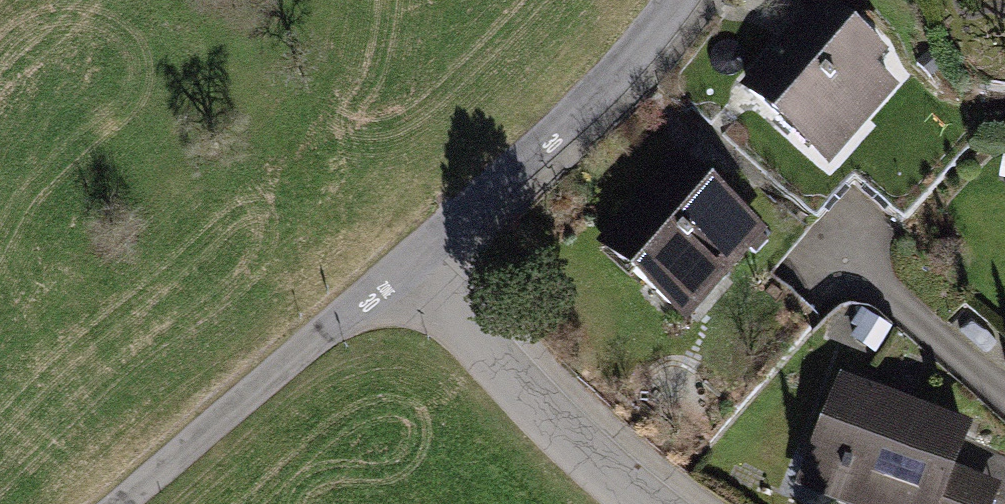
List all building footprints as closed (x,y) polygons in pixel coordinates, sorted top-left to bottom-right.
[(907,93),(844,35),(863,15),(847,0),(801,0),(795,6),(815,24),(742,103),(827,181),(907,93)] [(761,250),(672,169),(594,255),(683,336),(761,250)] [(837,389),(794,503),(941,503),(966,438),(837,389)]
